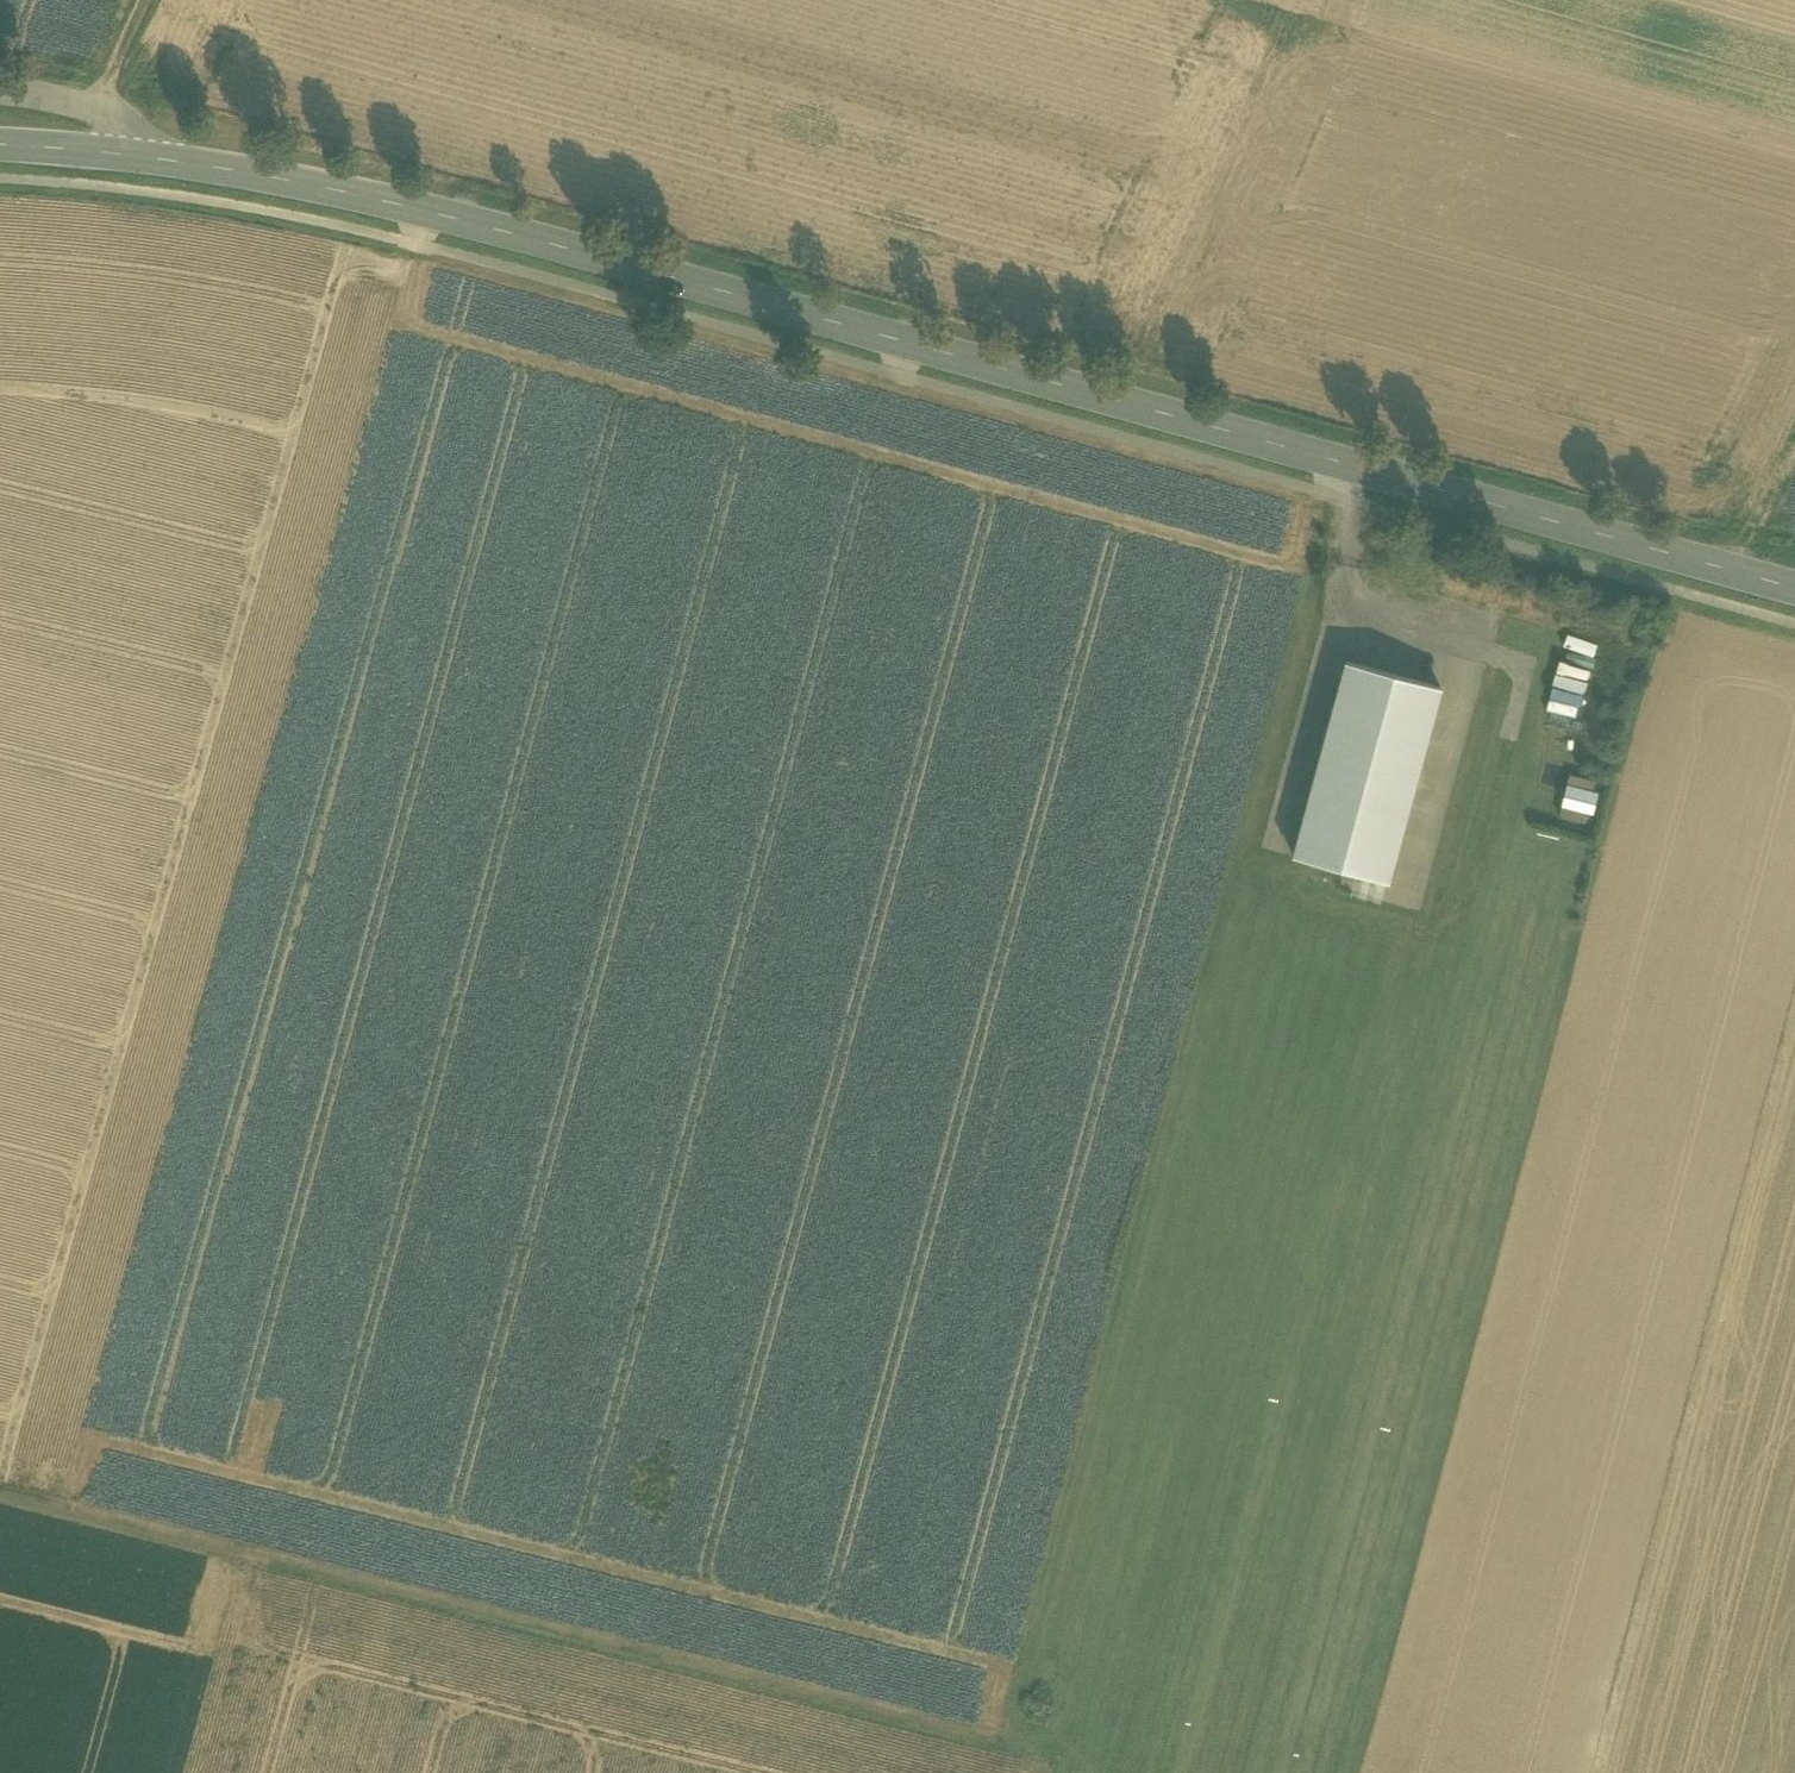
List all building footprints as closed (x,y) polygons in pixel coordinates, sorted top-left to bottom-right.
[(1595,654),(1599,641),(1569,633),(1565,646),(1595,654)] [(1562,661),(1552,697),(1582,705),(1592,669),(1562,661)] [(1442,689),(1346,663),(1293,862),(1389,887),(1442,689)] [(1561,816),(1592,822),(1600,778),(1570,773),(1561,816)]
